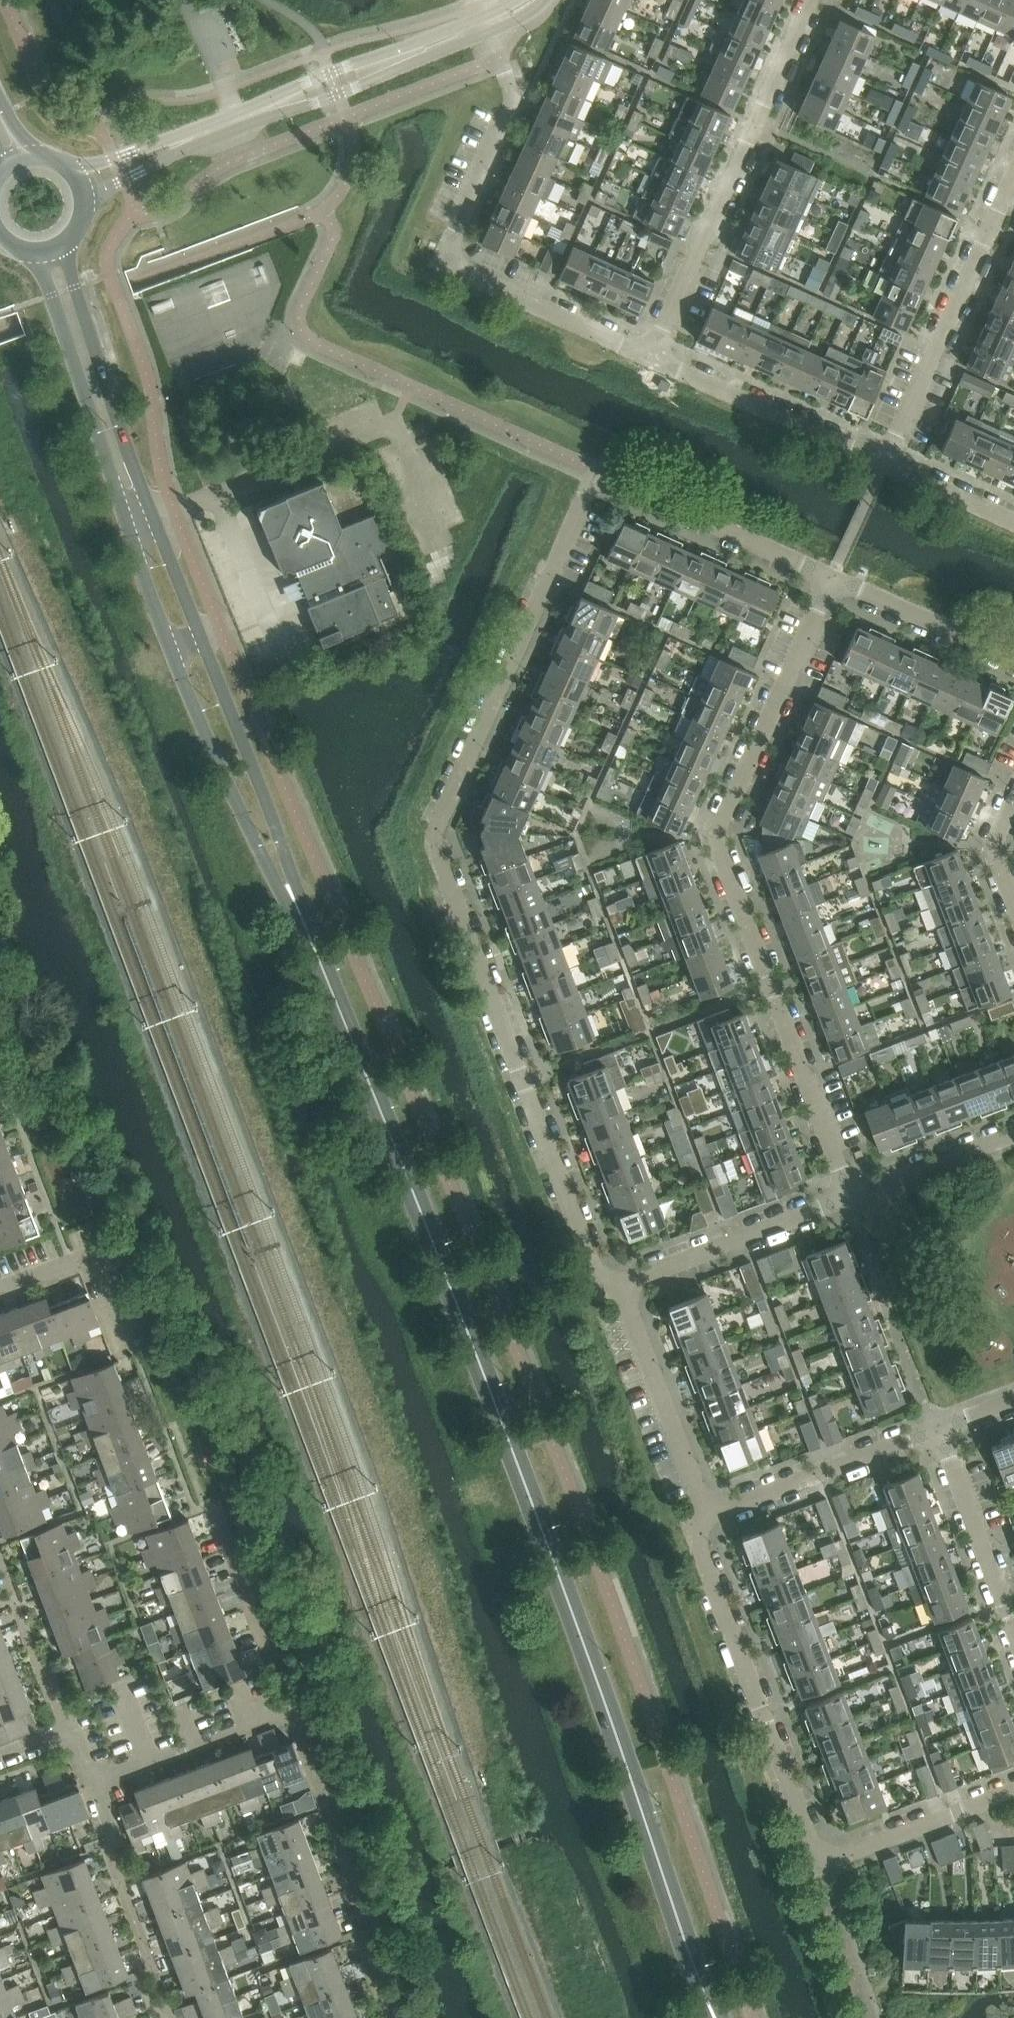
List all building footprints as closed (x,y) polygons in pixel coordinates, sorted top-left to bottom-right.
[(584,14),(615,29),(624,9),(604,0),(590,0),(584,14)] [(628,0),(604,0),(624,9),(628,0)] [(683,0),(673,0),(670,6),(678,10),(683,0)] [(701,0),(688,0),(683,12),(693,17),(701,0)] [(778,8),(761,0),(744,0),(738,13),(769,27),(778,8)] [(940,2),(958,10),(963,0),(940,0),(940,2)] [(958,10),(977,19),(985,0),(963,0),(958,10)] [(977,19),(995,27),(1008,0),(985,0),(977,19)] [(995,27),(1013,35),(1013,0),(1008,0),(995,27)] [(670,6),(666,15),(674,19),(678,10),(670,6)] [(854,13),(866,18),(869,11),(857,6),(854,13)] [(869,11),(866,18),(879,23),(882,16),(869,11)] [(678,21),(689,26),(693,17),(683,12),(678,21)] [(760,47),(769,27),(738,13),(729,33),(760,47)] [(584,14),(574,36),(606,50),(615,29),(584,14)] [(876,35),(841,19),(832,39),(867,54),(876,35)] [(892,29),(903,34),(907,27),(895,22),(892,29)] [(907,27),(903,34),(916,40),(919,33),(907,27)] [(751,67),(760,47),(729,33),(720,53),(751,67)] [(664,40),(655,37),(651,45),(660,49),(664,40)] [(867,54),(832,39),(824,58),(858,73),(867,54)] [(613,62),(602,57),(571,43),(562,63),(593,78),(603,83),(613,62)] [(679,47),(670,43),(666,52),(675,56),(679,47)] [(651,45),(647,54),(656,58),(660,49),(651,45)] [(926,53),(938,58),(941,51),(930,45),(926,53)] [(941,51),(938,58),(949,64),(953,56),(941,51)] [(666,52),(662,60),(671,64),(675,56),(666,52)] [(743,86),(751,67),(720,53),(711,72),(743,86)] [(966,63),(977,68),(981,61),(970,55),(966,63)] [(858,73),(824,58),(815,76),(850,92),(858,73)] [(921,65),(913,61),(907,73),(915,76),(921,65)] [(981,61),(977,68),(990,74),(993,67),(981,61)] [(584,97),(593,78),(562,63),(553,83),(584,97)] [(676,72),(660,65),(657,73),(673,80),(676,72)] [(925,67),(920,79),(926,81),(931,69),(925,67)] [(926,81),(927,82),(935,86),(941,89),(947,77),(931,69),(926,81)] [(631,80),(640,84),(643,75),(635,71),(631,80)] [(711,72),(702,93),(733,107),(743,86),(711,72)] [(915,76),(907,73),(907,74),(904,81),(902,84),(910,88),(915,76)] [(815,76),(807,95),(841,111),(850,92),(815,76)] [(654,91),(658,82),(649,78),(645,87),(654,91)] [(920,79),(915,90),(922,93),(922,92),(927,82),(926,81),(920,79)] [(1011,96),(977,81),(968,100),(1003,116),(1011,96)] [(927,82),(922,92),(930,96),(935,86),(927,82)] [(575,117),(584,97),(553,83),(544,103),(575,117)] [(885,94),(871,88),(866,99),(880,105),(885,94)] [(798,114),(833,130),(841,111),(807,95),(798,114)] [(730,115),(699,100),(688,96),(678,116),(721,135),(730,115)] [(898,114),(903,102),(895,98),(890,110),(898,114)] [(994,135),(1003,116),(968,100),(960,119),(994,135)] [(575,117),(544,103),(535,122),(575,141),(584,122),(575,118),(575,117)] [(625,116),(629,107),(620,103),(616,112),(625,116)] [(916,107),(908,104),(903,116),(910,119),(916,107)] [(640,122),(644,114),(635,110),(631,118),(640,122)] [(885,122),(893,126),(898,114),(890,110),(885,122)] [(616,112),(612,121),(621,125),(625,116),(616,112)] [(669,136),(712,155),(721,135),(678,116),(669,136)] [(903,116),(898,128),(905,131),(910,119),(903,116)] [(627,128),(636,132),(640,122),(631,118),(627,128)] [(986,153),(994,135),(960,119),(951,138),(986,153)] [(557,156),(567,160),(575,141),(535,122),(526,142),(557,156)] [(680,141),(672,160),(661,155),(660,155),(703,174),(712,155),(669,136),(680,141)] [(886,140),(879,137),(874,149),(881,152),(886,140)] [(977,172),(986,153),(951,138),(943,156),(977,172)] [(893,156),(899,144),(892,141),(887,153),(893,156)] [(557,156),(526,142),(517,162),(549,176),(557,156)] [(607,155),(611,147),(603,143),(599,151),(607,155)] [(625,154),(617,150),(613,158),(622,162),(625,154)] [(599,151),(595,160),(603,164),(607,155),(599,151)] [(887,153),(881,165),(888,168),(893,156),(887,153)] [(651,175),(694,194),(703,174),(660,155),(651,175)] [(969,191),(977,172),(943,156),(934,175),(969,191)] [(613,158),(609,167),(618,171),(622,162),(613,158)] [(822,179),(782,161),(778,159),(769,178),(813,198),(822,179)] [(549,176),(517,162),(508,181),(540,196),(549,176)] [(643,195),(685,214),(694,194),(651,175),(643,195)] [(934,175),(926,194),(960,210),(969,191),(934,175)] [(805,216),(813,198),(769,178),(761,196),(805,216)] [(540,196),(508,181),(499,201),(531,215),(540,196)] [(590,195),(593,186),(585,182),(581,190),(590,195)] [(871,188),(866,198),(877,203),(881,193),(871,188)] [(581,190),(576,200),(585,204),(590,195),(581,190)] [(607,194),(599,190),(595,199),(604,203),(607,194)] [(851,192),(847,202),(857,206),(861,196),(851,192)] [(653,200),(644,221),(675,235),(685,214),(643,195),(642,195),(653,200)] [(805,216),(761,196),(753,215),(796,235),(805,216)] [(948,236),(957,217),(913,197),(904,216),(948,236)] [(531,215),(499,201),(490,221),(522,235),(531,215)] [(592,204),(588,213),(597,217),(601,208),(592,204)] [(871,213),(861,208),(857,217),(867,222),(871,213)] [(796,235),(753,215),(744,234),(788,253),(796,235)] [(904,216),(896,235),(940,255),(948,236),(904,216)] [(857,217),(852,227),(862,232),(867,222),(857,217)] [(624,218),(620,227),(628,231),(633,222),(624,218)] [(844,234),(848,224),(839,220),(834,230),(844,234)] [(481,242),(493,247),(512,256),(522,235),(490,221),(481,242)] [(572,234),(576,226),(566,221),(563,230),(572,234)] [(628,231),(637,235),(641,226),(633,222),(628,231)] [(558,239),(568,243),(572,234),(563,230),(558,239)] [(835,253),(844,234),(834,230),(826,249),(835,253)] [(735,253),(779,273),(788,253),(744,234),(735,253)] [(896,235),(888,254),(931,273),(940,255),(896,235)] [(664,237),(660,245),(669,249),(673,240),(664,237)] [(573,246),(559,277),(580,287),(594,255),(573,246)] [(854,250),(844,246),(840,255),(850,259),(854,250)] [(540,268),(544,270),(553,275),(557,265),(563,253),(549,247),(540,268)] [(835,253),(826,249),(821,258),(831,262),(835,253)] [(888,254),(879,272),(923,292),(931,273),(888,254)] [(600,296),(614,264),(594,255),(580,287),(600,296)] [(840,255),(833,272),(843,276),(850,259),(840,255)] [(748,266),(733,259),(729,269),(744,276),(748,266)] [(614,264),(600,296),(619,304),(633,273),(614,264)] [(813,265),(805,285),(818,290),(826,271),(813,265)] [(1002,286),(1013,291),(1013,268),(1011,266),(1002,286)] [(749,279),(767,287),(772,277),(753,268),(749,279)] [(879,272),(871,291),(915,311),(923,292),(879,272)] [(640,314),(654,282),(633,273),(619,304),(640,314)] [(844,279),(832,274),(823,293),(835,298),(844,279)] [(772,277),(767,287),(786,296),(787,294),(787,293),(788,290),(791,285),(772,277)] [(788,290),(787,293),(806,302),(809,294),(800,289),(791,285),(788,290)] [(1002,286),(994,306),(1013,315),(1013,291),(1002,286)] [(882,296),(873,315),(906,330),(915,311),(871,291),(882,296)] [(809,294),(806,302),(824,310),(828,302),(809,294)] [(828,302),(824,310),(843,319),(846,310),(828,302)] [(994,306),(985,325),(1013,339),(1013,315),(994,306)] [(732,316),(712,307),(698,339),(717,348),(732,316)] [(736,307),(732,316),(717,348),(735,356),(754,315),(736,307)] [(843,319),(841,321),(853,326),(857,315),(846,310),(843,319)] [(754,315),(735,356),(754,365),(773,323),(754,315)] [(773,373),(791,332),(773,323),(754,365),(773,373)] [(985,325),(976,345),(1013,362),(1013,339),(985,325)] [(807,350),(811,341),(791,332),(773,373),(791,382),(806,349),(807,350)] [(976,345),(966,366),(1006,384),(1013,366),(1013,362),(976,345)] [(843,366),(848,354),(830,346),(824,357),(810,390),(828,399),(843,366)] [(843,366),(828,399),(847,407),(873,349),(867,347),(862,356),(863,361),(848,354),(843,366)] [(824,357),(807,350),(806,349),(791,382),(810,390),(824,357)] [(866,416),(881,383),(886,371),(871,364),(879,357),(881,353),(873,349),(847,407),(866,416)] [(995,386),(964,372),(959,383),(990,397),(995,386)] [(1002,400),(1011,404),(1013,397),(1013,395),(1007,391),(1002,400)] [(948,435),(941,450),(962,459),(980,420),(968,414),(964,422),(956,418),(955,420),(949,418),(943,432),(948,435)] [(1000,429),(980,420),(962,459),(982,468),(996,437),(1000,429)] [(982,468),(1002,477),(1013,449),(1013,435),(1000,429),(996,437),(982,468)] [(1002,477),(1013,483),(1013,449),(1002,477)] [(306,594),(311,605),(308,606),(323,644),(399,614),(390,591),(395,589),(381,556),(395,551),(379,512),(342,527),(323,481),(257,508),(284,574),(296,569),(300,579),(290,584),(293,591),(296,599),(306,594)] [(623,521),(607,558),(630,568),(649,527),(640,523),(638,527),(623,521)] [(649,527),(630,568),(652,578),(670,537),(662,533),(660,537),(648,532),(650,527),(649,527)] [(670,537),(652,578),(674,588),(690,551),(677,545),(679,540),(670,537)] [(690,551),(674,588),(696,598),(714,556),(705,552),(703,557),(690,551)] [(721,565),(723,560),(714,556),(696,598),(718,607),(734,571),(721,565)] [(749,572),(747,577),(734,571),(718,607),(739,617),(758,576),(749,572)] [(764,585),(766,580),(758,576),(739,617),(762,628),(779,591),(764,585)] [(614,591),(589,580),(584,591),(609,602),(614,591)] [(581,596),(575,611),(570,608),(566,617),(607,636),(618,613),(581,596)] [(631,602),(627,610),(636,614),(639,606),(631,602)] [(644,618),(648,610),(639,606),(636,614),(644,618)] [(565,633),(560,630),(556,639),(598,657),(607,636),(566,617),(566,618),(570,620),(565,633)] [(674,621),(670,630),(679,634),(683,625),(674,621)] [(688,638),(692,629),(683,625),(679,634),(688,638)] [(858,627),(841,663),(864,674),(883,632),(874,628),(872,633),(858,627)] [(891,636),(883,632),(864,674),(886,683),(903,647),(889,641),(891,636)] [(714,639),(705,635),(701,644),(710,648),(714,639)] [(552,648),(557,650),(551,663),(588,679),(598,657),(556,639),(552,648)] [(657,648),(648,644),(644,652),(653,656),(657,648)] [(758,657),(733,645),(728,656),(754,667),(758,657)] [(916,653),(903,647),(886,683),(908,693),(927,652),(918,648),(916,653)] [(672,652),(663,648),(659,656),(668,660),(672,652)] [(640,661),(649,665),(653,656),(644,652),(640,661)] [(935,656),(927,652),(908,693),(930,703),(946,667),(933,661),(935,656)] [(655,665),(664,669),(668,660),(659,656),(655,665)] [(742,694),(751,673),(720,659),(710,679),(742,694)] [(545,676),(540,674),(537,683),(578,701),(588,679),(551,663),(545,676)] [(959,673),(946,667),(930,703),(952,713),(970,672),(962,668),(959,673)] [(630,672),(626,681),(639,687),(643,678),(630,672)] [(979,676),(970,672),(952,713),(974,723),(992,682),(991,681),(989,686),(977,680),(979,676)] [(710,680),(700,675),(691,694),(733,713),(742,694),(710,679),(710,680)] [(999,690),(1001,686),(992,682),(974,723),(996,733),(1013,697),(999,690)] [(533,691),(537,694),(532,707),(568,723),(578,701),(537,683),(533,691)] [(848,697),(822,685),(817,696),(843,708),(848,697)] [(637,691),(628,687),(624,696),(633,700),(637,691)] [(655,691),(645,687),(642,696),(651,700),(655,691)] [(693,718),(693,719),(724,733),(733,713),(691,694),(690,698),(685,699),(682,707),(683,711),(682,713),(693,718)] [(620,705),(629,709),(633,700),(624,696),(620,705)] [(637,705),(647,709),(651,700),(642,696),(637,705)] [(857,721),(846,716),(815,702),(805,722),(837,736),(848,741),(857,721)] [(526,720),(521,718),(517,726),(558,745),(568,723),(532,707),(526,720)] [(874,712),(865,707),(861,716),(870,720),(874,712)] [(887,717),(883,726),(892,730),(895,721),(887,717)] [(684,738),(715,753),(724,733),(693,719),(684,738)] [(892,730),(900,734),(904,725),(895,721),(892,730)] [(805,722),(797,742),(839,761),(848,741),(837,736),(805,722)] [(548,767),(558,745),(517,726),(513,735),(518,737),(512,750),(548,767)] [(636,730),(628,726),(624,735),(633,739),(636,730)] [(617,735),(608,731),(605,740),(613,743),(617,735)] [(620,744),(628,748),(633,739),(624,735),(620,744)] [(888,759),(897,739),(889,735),(879,756),(888,759)] [(932,735),(927,746),(935,750),(940,739),(932,735)] [(675,758),(706,772),(715,753),(684,738),(675,758)] [(935,750),(945,754),(949,743),(940,739),(935,750)] [(601,748),(609,752),(613,743),(605,740),(601,748)] [(904,767),(914,747),(902,741),(893,762),(904,767)] [(830,781),(839,761),(797,742),(788,762),(830,781)] [(497,770),(538,789),(548,767),(512,750),(506,764),(501,762),(497,770)] [(992,762),(967,751),(962,762),(987,773),(992,762)] [(875,764),(884,768),(888,759),(879,756),(875,764)] [(655,773),(697,792),(706,772),(675,758),(666,777),(656,772),(655,773)] [(821,800),(830,781),(788,762),(779,781),(818,799),(821,800)] [(899,775),(903,766),(904,767),(893,762),(889,771),(899,775)] [(976,799),(985,779),(953,764),(944,785),(976,799)] [(619,770),(610,766),(606,774),(615,778),(619,770)] [(487,792),(528,811),(538,789),(497,770),(493,779),(498,781),(492,793),(488,791),(487,792)] [(646,793),(688,812),(697,792),(655,773),(646,793)] [(616,789),(611,787),(615,778),(606,774),(597,795),(610,801),(616,789)] [(597,779),(589,775),(585,783),(593,787),(597,779)] [(809,819),(818,799),(779,781),(770,801),(801,815),(809,819)] [(944,785),(935,781),(926,801),(967,819),(976,799),(944,785)] [(581,792),(589,796),(593,787),(585,783),(581,792)] [(887,808),(896,788),(884,783),(875,803),(887,808)] [(870,799),(874,790),(865,786),(861,795),(870,799)] [(481,832),(518,833),(528,811),(487,792),(483,801),(488,803),(482,817),(486,819),(481,832)] [(637,814),(648,818),(679,833),(688,812),(646,793),(640,806),(639,807),(637,810),(638,812),(637,814)] [(866,808),(870,799),(861,795),(854,812),(863,816),(866,808)] [(760,822),(764,824),(763,839),(785,840),(785,833),(792,836),(801,836),(809,819),(801,815),(770,801),(760,822)] [(917,822),(958,840),(967,819),(926,801),(917,822)] [(575,805),(571,814),(580,818),(584,809),(575,805)] [(852,815),(848,823),(845,831),(854,835),(861,819),(852,815)] [(486,861),(481,863),(485,872),(527,856),(518,833),(481,832),(485,845),(481,846),(486,861)] [(800,843),(791,843),(785,845),(785,840),(763,839),(763,853),(759,855),(767,876),(799,864),(807,861),(800,843)] [(679,841),(636,857),(644,878),(687,862),(679,841)] [(957,849),(924,862),(913,866),(921,887),(965,871),(957,849)] [(579,851),(570,855),(574,864),(583,860),(579,851)] [(856,855),(847,859),(850,867),(859,864),(856,855)] [(493,894),(535,878),(527,856),(485,872),(485,873),(490,871),(495,884),(490,885),(493,894)] [(577,873),(586,869),(583,860),(574,864),(577,873)] [(662,894),(695,882),(687,862),(644,878),(644,879),(655,875),(662,894)] [(767,876),(775,896),(807,884),(799,864),(767,876)] [(597,881),(606,878),(603,869),(594,872),(597,881)] [(921,887),(929,907),(972,891),(965,871),(921,887)] [(867,885),(863,875),(855,879),(858,888),(867,885)] [(507,915),(544,901),(535,878),(493,894),(496,903),(501,901),(507,915)] [(875,890),(884,887),(881,878),(872,881),(875,890)] [(818,880),(807,884),(775,896),(782,917),(814,904),(826,900),(818,880)] [(670,915),(702,902),(695,882),(662,894),(670,915)] [(862,897),(870,893),(867,885),(858,888),(862,897)] [(929,907),(937,927),(980,911),(972,891),(929,907)] [(596,897),(587,900),(591,908),(600,905),(596,897)] [(510,939),(552,923),(544,901),(507,915),(512,928),(507,930),(510,939)] [(616,902),(606,906),(609,914),(619,911),(616,902)] [(665,940),(710,923),(702,902),(670,915),(657,920),(665,940)] [(822,925),(814,904),(782,917),(790,937),(822,925)] [(594,918),(603,914),(600,905),(591,908),(594,918)] [(612,923),(622,920),(619,911),(609,914),(612,923)] [(893,911),(885,914),(888,923),(897,920),(893,911)] [(937,927),(944,948),(988,931),(980,911),(937,927)] [(879,916),(870,920),(873,928),(882,925),(879,916)] [(888,923),(892,932),(900,929),(897,920),(888,923)] [(523,960),(561,945),(552,923),(510,939),(513,948),(518,946),(523,960)] [(676,959),(717,943),(710,923),(665,940),(661,941),(662,944),(664,948),(667,949),(672,948),(676,959)] [(842,940),(829,944),(822,925),(790,937),(797,957),(842,940)] [(873,928),(877,938),(886,934),(882,925),(873,928)] [(944,948),(952,968),(995,952),(988,931),(944,948)] [(850,960),(842,940),(797,957),(805,977),(850,960)] [(613,941),(605,945),(608,953),(617,950),(613,941)] [(631,943),(622,946),(625,955),(634,951),(631,943)] [(693,975),(725,963),(717,943),(676,959),(685,956),(693,975)] [(527,984),(569,968),(561,945),(523,960),(529,973),(524,975),(527,984)] [(611,962),(620,959),(617,950),(608,953),(611,962)] [(629,964),(638,960),(634,951),(625,955),(629,964)] [(909,951),(899,955),(903,963),(912,960),(909,951)] [(952,968),(960,988),(1003,972),(995,952),(952,968)] [(894,957),(885,960),(888,969),(898,965),(894,957)] [(805,977),(813,997),(857,981),(850,960),(805,977)] [(903,963),(906,973),(916,969),(912,960),(903,963)] [(701,997),(733,984),(725,963),(693,975),(701,997)] [(888,969),(892,978),(901,975),(898,965),(888,969)] [(540,1004),(578,990),(569,968),(527,984),(530,993),(535,991),(540,1004)] [(968,1009),(979,1005),(1011,993),(1003,972),(960,988),(968,1009)] [(891,982),(894,990),(903,986),(901,979),(891,982)] [(858,981),(857,981),(813,997),(820,1018),(853,1006),(845,986),(858,981)] [(646,983),(637,986),(640,995),(649,992),(646,983)] [(630,986),(621,990),(624,998),(634,995),(630,986)] [(922,988),(914,991),(919,1004),(927,1000),(922,988)] [(544,1029),(586,1013),(578,990),(540,1004),(546,1018),(541,1020),(544,1029)] [(644,1004),(653,1001),(649,992),(640,995),(644,1004)] [(628,1008),(637,1004),(634,995),(624,998),(628,1008)] [(910,997),(900,1001),(904,1009),(913,1006),(910,997)] [(987,1009),(991,1020),(1013,1011),(1013,1001),(1013,999),(987,1009)] [(919,1004),(923,1013),(931,1010),(927,1000),(919,1004)] [(860,1025),(853,1006),(820,1018),(828,1038),(860,1025)] [(904,1009),(907,1019),(916,1015),(913,1006),(904,1009)] [(729,1008),(697,1020),(708,1050),(752,1034),(744,1013),(732,1017),(729,1008)] [(558,1051),(595,1037),(586,1013),(544,1029),(547,1038),(552,1036),(558,1051)] [(972,1025),(968,1015),(959,1019),(963,1028),(972,1025)] [(959,1019),(950,1022),(954,1032),(963,1028),(959,1019)] [(860,1025),(828,1038),(836,1059),(881,1042),(872,1021),(860,1025)] [(933,1039),(940,1036),(936,1028),(929,1030),(933,1039)] [(918,1045),(927,1042),(924,1033),(915,1036),(918,1045)] [(752,1034),(708,1050),(716,1070),(759,1054),(752,1034)] [(905,1040),(908,1049),(918,1045),(915,1036),(905,1040)] [(871,1053),(875,1064),(897,1056),(892,1045),(871,1053)] [(572,1104),(615,1088),(625,1084),(613,1051),(608,1053),(583,1062),(587,1072),(568,1079),(574,1093),(569,1095),(572,1104)] [(673,1054),(664,1057),(667,1066),(676,1062),(673,1054)] [(723,1091),(767,1074),(759,1054),(716,1070),(723,1091)] [(842,1076),(869,1066),(865,1055),(838,1065),(842,1076)] [(1000,1060),(1013,1095),(1013,1055),(1000,1060)] [(1000,1060),(978,1068),(994,1111),(1002,1107),(1001,1103),(1013,1098),(1013,1100),(1013,1095),(1000,1060)] [(659,1061),(649,1065),(653,1074),(662,1070),(659,1061)] [(670,1075),(679,1072),(676,1062),(667,1066),(670,1075)] [(985,1114),(994,1111),(978,1068),(956,1077),(970,1114),(983,1109),(985,1114)] [(656,1083),(666,1079),(662,1070),(653,1074),(656,1083)] [(723,1091),(731,1111),(775,1094),(767,1074),(723,1091)] [(956,1119),(970,1114),(956,1077),(933,1085),(949,1128),(958,1124),(956,1119)] [(940,1131),(949,1128),(933,1085),(911,1094),(925,1131),(938,1126),(940,1131)] [(908,1087),(886,1095),(889,1102),(888,1102),(904,1144),(913,1141),(911,1136),(925,1131),(911,1094),(908,1087)] [(581,1111),(586,1125),(623,1111),(615,1088),(572,1104),(576,1113),(581,1111)] [(688,1094),(679,1097),(683,1106),(691,1103),(688,1094)] [(731,1111),(739,1131),(782,1115),(775,1094),(731,1111)] [(893,1143),(895,1148),(904,1144),(888,1102),(864,1111),(879,1149),(893,1143)] [(686,1115),(695,1112),(691,1103),(683,1106),(686,1115)] [(676,1106),(667,1110),(670,1118),(679,1115),(676,1106)] [(591,1138),(586,1140),(589,1149),(632,1133),(623,1111),(586,1125),(591,1138)] [(674,1128),(683,1124),(679,1115),(670,1118),(674,1128)] [(739,1131),(746,1151),(790,1135),(782,1115),(739,1131)] [(593,1158),(598,1156),(603,1170),(640,1156),(632,1133),(589,1149),(593,1158)] [(703,1134),(695,1138),(698,1147),(707,1143),(703,1134)] [(746,1151),(754,1172),(797,1155),(790,1135),(746,1151)] [(12,1156),(5,1137),(0,1139),(0,1161),(12,1156)] [(701,1156),(710,1152),(707,1143),(698,1147),(701,1156)] [(693,1151),(684,1155),(687,1163),(696,1160),(693,1151)] [(796,1180),(805,1177),(797,1155),(754,1172),(766,1202),(777,1198),(776,1196),(773,1189),(796,1180)] [(19,1175),(12,1156),(0,1161),(0,1183),(19,1175)] [(608,1183),(603,1185),(606,1194),(649,1178),(640,1156),(603,1170),(608,1183)] [(691,1173),(700,1170),(696,1160),(687,1163),(691,1173)] [(705,1167),(709,1178),(713,1187),(721,1184),(714,1164),(705,1167)] [(26,1195),(19,1175),(0,1183),(0,1204),(26,1195)] [(619,1214),(614,1215),(615,1216),(657,1200),(649,1178),(606,1194),(610,1203),(615,1201),(619,1214)] [(796,1180),(773,1189),(776,1196),(799,1188),(796,1180)] [(704,1183),(693,1187),(703,1213),(714,1209),(704,1183)] [(716,1196),(725,1193),(721,1184),(713,1187),(716,1196)] [(33,1214),(26,1195),(0,1204),(0,1226),(33,1214)] [(629,1238),(666,1224),(657,1200),(615,1216),(618,1225),(623,1224),(629,1238)] [(41,1233),(33,1214),(0,1226),(0,1249),(41,1233)] [(844,1241),(806,1255),(815,1279),(858,1263),(854,1254),(849,1255),(844,1241)] [(757,1259),(766,1285),(778,1281),(768,1255),(757,1259)] [(754,1302),(765,1298),(751,1261),(740,1265),(754,1302)] [(858,1264),(858,1263),(815,1279),(824,1301),(866,1285),(863,1276),(858,1278),(853,1266),(858,1264)] [(869,1294),(866,1285),(824,1301),(832,1323),(870,1309),(865,1296),(869,1294)] [(100,1324),(88,1291),(68,1299),(84,1340),(92,1337),(88,1329),(100,1324)] [(674,1322),(669,1323),(673,1332),(715,1316),(706,1293),(669,1307),(674,1322)] [(72,1335),(75,1344),(84,1340),(68,1299),(50,1305),(47,1296),(46,1297),(62,1339),(72,1335)] [(54,1352),(50,1343),(62,1339),(46,1297),(27,1304),(46,1355),(54,1352)] [(787,1315),(783,1303),(775,1306),(779,1318),(787,1315)] [(34,1349),(37,1358),(46,1355),(27,1304),(8,1311),(23,1353),(34,1349)] [(774,1320),(769,1308),(760,1311),(765,1323),(774,1320)] [(875,1323),(870,1309),(832,1323),(841,1346),(883,1330),(880,1321),(875,1323)] [(12,1358),(23,1353),(8,1311),(0,1314),(0,1350),(7,1369),(12,1382),(20,1379),(12,1358)] [(784,1330),(792,1326),(787,1315),(779,1318),(784,1330)] [(676,1341),(681,1339),(686,1353),(724,1339),(715,1316),(673,1332),(676,1341)] [(770,1335),(778,1332),(774,1320),(765,1323),(770,1335)] [(886,1339),(883,1330),(841,1346),(849,1368),(887,1354),(882,1341),(886,1339)] [(691,1367),(686,1368),(690,1377),(732,1361),(724,1339),(686,1353),(691,1367)] [(804,1359),(800,1348),(792,1351),(796,1363),(804,1359)] [(791,1365),(786,1353),(778,1356),(782,1368),(791,1365)] [(892,1368),(887,1354),(849,1368),(858,1391),(900,1375),(897,1366),(892,1368)] [(77,1375),(77,1376),(93,1370),(92,1369),(87,1355),(72,1361),(77,1375)] [(95,1355),(95,1365),(104,1365),(104,1356),(95,1355)] [(801,1374),(809,1371),(804,1359),(796,1363),(801,1374)] [(703,1398),(741,1384),(732,1361),(690,1377),(693,1386),(698,1384),(703,1398)] [(76,1389),(67,1393),(70,1401),(122,1382),(114,1362),(93,1370),(77,1376),(72,1378),(76,1389)] [(787,1380),(795,1377),(791,1365),(782,1368),(787,1380)] [(0,1372),(0,1376),(5,1388),(13,1385),(12,1382),(7,1369),(0,1372)] [(898,1386),(903,1384),(900,1375),(858,1391),(866,1414),(904,1400),(898,1386)] [(73,1409),(82,1405),(86,1417),(129,1401),(122,1382),(70,1401),(73,1409)] [(708,1411),(703,1413),(707,1422),(749,1406),(741,1384),(703,1398),(708,1411)] [(817,1392),(808,1396),(813,1408),(822,1404),(817,1392)] [(799,1413),(808,1410),(803,1398),(795,1401),(799,1413)] [(90,1428),(82,1431),(85,1439),(136,1420),(129,1401),(86,1417),(90,1428)] [(813,1408),(817,1418),(827,1444),(843,1438),(829,1402),(822,1405),(822,1404),(813,1408)] [(0,1405),(0,1428),(19,1420),(16,1413),(8,1416),(3,1404),(0,1405)] [(720,1442),(715,1443),(715,1445),(758,1429),(749,1406),(707,1422),(710,1431),(715,1429),(720,1442)] [(23,1429),(19,1420),(0,1428),(0,1449),(18,1443),(14,1432),(23,1429)] [(88,1448),(97,1444),(101,1455),(143,1439),(136,1420),(85,1439),(88,1448)] [(821,1446),(811,1420),(800,1424),(810,1451),(821,1446)] [(729,1466),(767,1452),(758,1429),(715,1445),(719,1453),(723,1452),(729,1466)] [(82,1431),(74,1434),(77,1441),(77,1442),(85,1439),(82,1431)] [(991,1446),(1005,1483),(1013,1480),(1013,1434),(1013,1432),(1004,1436),(1006,1441),(991,1446)] [(85,1439),(77,1442),(81,1450),(88,1448),(85,1439)] [(105,1466),(96,1469),(99,1477),(150,1458),(143,1439),(101,1455),(105,1466)] [(22,1454),(18,1443),(0,1449),(0,1471),(34,1458),(31,1451),(22,1454)] [(37,1467),(34,1458),(0,1471),(0,1493),(32,1481),(28,1470),(37,1467)] [(102,1486),(111,1483),(115,1493),(158,1477),(150,1458),(99,1477),(102,1486)] [(63,1469),(60,1461),(52,1464),(55,1472),(63,1469)] [(884,1484),(891,1505),(925,1492),(917,1472),(884,1484)] [(119,1504),(110,1507),(113,1515),(165,1496),(158,1477),(115,1493),(119,1504)] [(0,1493),(0,1515),(48,1497),(45,1489),(37,1493),(32,1481),(0,1493)] [(94,1501),(90,1490),(80,1494),(84,1505),(94,1501)] [(855,1519),(844,1491),(832,1495),(843,1523),(855,1519)] [(932,1511),(925,1492),(891,1505),(880,1509),(887,1528),(932,1511)] [(130,1532),(172,1516),(165,1496),(113,1515),(117,1524),(125,1521),(130,1532)] [(51,1505),(48,1497),(0,1515),(0,1523),(5,1536),(47,1520),(43,1509),(51,1505)] [(827,1532),(838,1528),(826,1498),(815,1502),(827,1532)] [(887,1528),(894,1547),(939,1530),(932,1511),(887,1528)] [(151,1546),(142,1549),(145,1558),(196,1539),(189,1519),(147,1535),(151,1546)] [(848,1537),(860,1532),(855,1519),(843,1523),(848,1537)] [(63,1522),(21,1538),(29,1558),(80,1539),(77,1531),(68,1534),(63,1522)] [(747,1551),(742,1553),(746,1562),(788,1546),(779,1523),(742,1537),(747,1551)] [(906,1543),(913,1562),(946,1549),(939,1530),(894,1547),(895,1548),(906,1543)] [(847,1550),(843,1538),(834,1541),(838,1553),(847,1550)] [(74,1551),(83,1547),(80,1539),(29,1558),(36,1577),(78,1561),(74,1551)] [(161,1573),(203,1558),(196,1539),(145,1558),(148,1566),(157,1563),(161,1573)] [(751,1576),(754,1585),(797,1569),(788,1546),(746,1562),(746,1563),(751,1561),(756,1574),(751,1576)] [(866,1558),(862,1547),(853,1550),(857,1561),(866,1558)] [(902,1566),(909,1585),(954,1568),(946,1549),(913,1562),(902,1566)] [(842,1565),(851,1562),(847,1550),(838,1553),(842,1565)] [(159,1595),(160,1596),(210,1577),(203,1558),(161,1573),(165,1584),(156,1587),(159,1595)] [(862,1572),(871,1568),(866,1558),(857,1561),(862,1572)] [(78,1561),(36,1577),(43,1596),(94,1577),(90,1569),(82,1572),(78,1561)] [(909,1585),(916,1604),(927,1600),(961,1587),(954,1568),(909,1585)] [(762,1592),(768,1605),(805,1591),(797,1569),(754,1585),(758,1593),(762,1592)] [(88,1589),(97,1585),(94,1577),(43,1596),(50,1615),(92,1599),(88,1589)] [(176,1612),(218,1596),(210,1577),(160,1596),(163,1604),(172,1601),(176,1612)] [(864,1595),(859,1582),(851,1585),(855,1598),(864,1595)] [(881,1596),(877,1585),(868,1588),(872,1599),(881,1596)] [(935,1620),(969,1608),(961,1587),(927,1600),(935,1620)] [(768,1621),(771,1629),(813,1614),(805,1591),(768,1605),(773,1619),(768,1621)] [(859,1610),(868,1607),(864,1595),(855,1598),(859,1610)] [(174,1634),(225,1615),(218,1596),(176,1612),(180,1623),(171,1626),(174,1634)] [(876,1610),(885,1606),(881,1596),(872,1599),(876,1610)] [(105,1607),(96,1610),(92,1599),(50,1615),(57,1634),(108,1615),(105,1607)] [(779,1636),(785,1650),(822,1636),(813,1614),(771,1629),(775,1638),(779,1636)] [(102,1627),(111,1624),(108,1615),(57,1634),(64,1653),(106,1637),(102,1627)] [(190,1650),(232,1634),(225,1615),(174,1634),(177,1643),(186,1640),(190,1650)] [(980,1637),(972,1617),(938,1629),(946,1650),(980,1637)] [(141,1627),(148,1645),(157,1641),(151,1624),(141,1627)] [(887,1639),(896,1636),(891,1624),(883,1627),(887,1639)] [(880,1639),(876,1628),(868,1631),(872,1643),(880,1639)] [(10,1651),(2,1632),(0,1633),(0,1654),(10,1651)] [(188,1673),(239,1653),(232,1634),(190,1650),(194,1661),(185,1664),(188,1673)] [(785,1665),(788,1674),(830,1658),(822,1636),(785,1650),(790,1664),(785,1665)] [(65,1654),(74,1651),(80,1669),(122,1654),(119,1645),(110,1648),(106,1637),(64,1653),(65,1654)] [(987,1656),(980,1637),(946,1650),(953,1669),(987,1656)] [(877,1655),(885,1652),(880,1639),(872,1643),(877,1655)] [(148,1645),(155,1662),(164,1658),(157,1641),(148,1645)] [(894,1659),(903,1655),(899,1644),(890,1648),(894,1659)] [(17,1670),(10,1651),(0,1654),(0,1676),(17,1670)] [(205,1689),(247,1673),(239,1653),(188,1673),(191,1681),(200,1677),(205,1689)] [(116,1664),(125,1661),(122,1654),(80,1669),(88,1689),(121,1677),(116,1664)] [(953,1669),(941,1674),(948,1693),(994,1675),(987,1656),(953,1669)] [(802,1696),(839,1682),(830,1658),(788,1674),(792,1683),(796,1681),(802,1696)] [(868,1665),(861,1667),(863,1674),(870,1671),(868,1665)] [(24,1689),(17,1670),(0,1676),(0,1698),(24,1689)] [(914,1684),(910,1673),(901,1677),(905,1687),(914,1684)] [(955,1712),(968,1707),(1001,1694),(994,1675),(948,1693),(955,1712)] [(902,1696),(898,1684),(889,1687),(894,1699),(902,1696)] [(909,1697),(918,1694),(914,1684),(905,1687),(909,1697)] [(31,1708),(24,1689),(0,1698),(0,1720),(31,1708)] [(811,1720),(806,1722),(810,1731),(852,1715),(843,1691),(806,1706),(811,1720)] [(1001,1694),(968,1707),(975,1726),(1009,1713),(1001,1694)] [(898,1711),(906,1708),(902,1696),(894,1699),(898,1711)] [(32,1709),(31,1708),(0,1720),(0,1743),(30,1732),(23,1713),(32,1709)] [(928,1722),(924,1711),(915,1714),(920,1725),(928,1722)] [(1009,1713),(975,1726),(982,1745),(1013,1733),(1013,1727),(1009,1713)] [(813,1740),(818,1738),(823,1751),(861,1737),(852,1715),(810,1731),(813,1740)] [(924,1736),(933,1733),(928,1722),(920,1725),(924,1736)] [(281,1745),(275,1728),(266,1731),(285,1782),(306,1775),(293,1741),(281,1745)] [(919,1741),(914,1729),(906,1732),(911,1744),(919,1741)] [(254,1756),(266,1789),(285,1782),(266,1731),(258,1734),(265,1752),(255,1756),(254,1756)] [(982,1745),(990,1765),(993,1772),(1013,1764),(1013,1762),(1012,1757),(1013,1756),(1013,1733),(982,1745)] [(827,1776),(869,1760),(861,1737),(823,1751),(828,1765),(823,1767),(827,1776)] [(915,1756),(923,1752),(919,1741),(911,1744),(915,1756)] [(255,1756),(251,1746),(231,1754),(252,1810),(258,1824),(264,1822),(254,1794),(266,1789),(254,1756),(255,1756)] [(939,1748),(930,1752),(934,1763),(947,1758),(943,1759),(939,1748)] [(252,1810),(231,1754),(212,1761),(228,1804),(238,1800),(243,1813),(252,1810)] [(934,1763),(943,1791),(957,1786),(947,1758),(934,1763)] [(840,1795),(835,1797),(835,1798),(877,1782),(869,1760),(827,1776),(830,1785),(835,1783),(840,1795)] [(228,1804),(212,1761),(193,1768),(214,1824),(222,1821),(217,1808),(228,1804)] [(927,1763),(916,1767),(927,1797),(938,1793),(927,1763)] [(214,1824),(193,1768),(174,1775),(190,1818),(200,1814),(205,1828),(214,1824)] [(66,1786),(60,1769),(51,1772),(70,1822),(90,1815),(78,1782),(66,1786)] [(40,1796),(36,1787),(35,1787),(51,1830),(70,1822),(51,1772),(43,1775),(49,1792),(40,1796)] [(190,1818),(174,1775),(155,1782),(182,1855),(181,1851),(186,1849),(182,1836),(183,1836),(178,1822),(190,1818)] [(171,1841),(176,1857),(182,1855),(155,1782),(135,1790),(138,1799),(139,1799),(151,1832),(152,1832),(157,1846),(171,1841)] [(849,1820),(886,1806),(877,1782),(835,1798),(838,1807),(843,1805),(849,1820)] [(51,1830),(35,1787),(16,1794),(37,1850),(46,1846),(42,1833),(51,1830)] [(16,1794),(0,1800),(0,1810),(13,1844),(24,1839),(29,1852),(37,1850),(16,1794)] [(140,1836),(151,1832),(139,1799),(138,1799),(119,1806),(127,1826),(136,1853),(145,1850),(140,1836)] [(297,1811),(309,1807),(307,1800),(294,1805),(297,1811)] [(0,1810),(0,1864),(8,1861),(3,1847),(13,1844),(0,1810)] [(299,1818),(257,1834),(261,1846),(243,1852),(246,1861),(252,1859),(307,1838),(299,1818)] [(981,1850),(994,1845),(984,1821),(972,1825),(981,1850)] [(952,1861),(964,1856),(955,1832),(943,1836),(952,1861)] [(943,1836),(931,1841),(940,1865),(952,1861),(943,1836)] [(255,1866),(267,1862),(271,1873),(314,1857),(307,1838),(252,1859),(246,1861),(245,1861),(247,1868),(255,1865),(255,1866)] [(1004,1871),(1013,1870),(1013,1847),(1013,1844),(1001,1845),(1004,1871)] [(883,1859),(892,1883),(904,1878),(895,1854),(883,1859)] [(266,1897),(321,1876),(314,1857),(271,1873),(275,1883),(263,1888),(266,1897)] [(46,1886),(33,1891),(37,1899),(93,1878),(85,1858),(42,1875),(46,1886)] [(217,1862),(215,1867),(216,1872),(217,1872),(226,1869),(222,1860),(217,1862)] [(191,1873),(186,1861),(143,1877),(151,1897),(206,1876),(204,1869),(191,1873)] [(151,1897),(158,1916),(201,1900),(197,1890),(210,1885),(220,1881),(217,1872),(216,1872),(206,1876),(151,1897)] [(285,1912),(328,1895),(321,1876),(266,1897),(269,1904),(281,1899),(285,1912)] [(57,1914),(100,1897),(93,1878),(37,1899),(40,1908),(53,1903),(57,1914)] [(281,1936),(335,1915),(328,1895),(285,1912),(289,1921),(277,1925),(281,1936)] [(51,1937),(107,1917),(100,1897),(57,1914),(61,1924),(48,1929),(51,1937)] [(218,1906),(205,1911),(201,1900),(158,1916),(166,1936),(221,1915),(218,1906)] [(14,1908),(6,1911),(10,1923),(19,1919),(14,1908)] [(247,1927),(240,1908),(232,1911),(239,1930),(247,1927)] [(211,1927),(224,1922),(221,1915),(166,1936),(173,1955),(216,1938),(211,1927)] [(300,1951),(343,1935),(335,1915),(281,1936),(283,1943),(296,1939),(300,1951)] [(71,1952),(114,1936),(107,1917),(51,1937),(55,1946),(67,1941),(71,1952)] [(1013,1962),(1013,1918),(998,1919),(1000,1963),(1013,1962)] [(895,1943),(904,1944),(903,1963),(928,1964),(930,1920),(906,1919),(889,1925),(895,1943)] [(976,1964),(1000,1963),(998,1919),(975,1920),(976,1964)] [(930,1920),(928,1964),(952,1964),(952,1920),(930,1920)] [(976,1964),(975,1920),(952,1920),(952,1964),(976,1964)] [(66,1976),(121,1955),(114,1936),(71,1952),(75,1962),(63,1967),(66,1976)] [(274,1948),(281,1945),(278,1937),(271,1940),(274,1948)] [(232,1944),(219,1949),(216,1938),(173,1955),(180,1975),(236,1954),(235,1952),(232,1944)] [(231,1942),(232,1944),(235,1952),(236,1954),(246,1950),(247,1950),(243,1938),(231,1942)] [(0,1946),(0,1957),(8,1954),(14,1952),(10,1943),(0,1946)] [(257,1946),(247,1950),(246,1950),(250,1961),(261,1956),(257,1946)] [(294,1974),(280,1979),(284,1988),(339,1967),(332,1947),(289,1963),(294,1974)] [(11,1961),(8,1954),(0,1957),(0,1966),(11,1961)] [(187,1993),(196,1990),(196,1989),(230,1977),(226,1965),(238,1961),(236,1954),(180,1975),(187,1993)] [(86,1991),(129,1975),(121,1955),(66,1976),(70,1985),(82,1980),(86,1991)] [(304,2003),(347,1987),(339,1967),(284,1988),(287,1996),(300,1991),(304,2003)] [(200,2000),(183,2006),(186,2015),(237,1995),(230,1977),(196,1989),(196,1990),(200,2000)] [(247,1981),(250,1991),(260,1987),(256,1977),(247,1981)] [(6,1988),(2,1978),(0,1979),(0,2001),(22,1992),(19,1984),(6,1988)] [(47,1984),(54,2003),(66,1998),(62,1987),(60,1988),(57,1980),(47,1984)] [(275,1992),(271,1983),(262,1987),(265,1996),(275,1992)] [(260,1987),(250,1991),(253,1999),(263,1996),(260,1987)] [(354,2006),(347,1987),(304,2003),(308,2012),(294,2017),(295,2017),(322,2017),(354,2006)] [(75,2004),(80,2017),(98,2017),(134,2004),(131,1996),(114,2003),(109,1991),(75,2004)] [(25,2000),(22,1992),(0,2001),(0,2017),(12,2017),(16,2016),(12,2005),(25,2000)] [(265,1996),(269,2005),(278,2002),(275,1993),(265,1996)] [(244,2016),(237,1995),(186,2015),(187,2017),(202,2017),(206,2017),(207,2017),(238,2017),(244,2016)] [(137,2013),(134,2004),(98,2017),(123,2017),(137,2013)] [(354,2006),(322,2017),(358,2017),(354,2006)]
